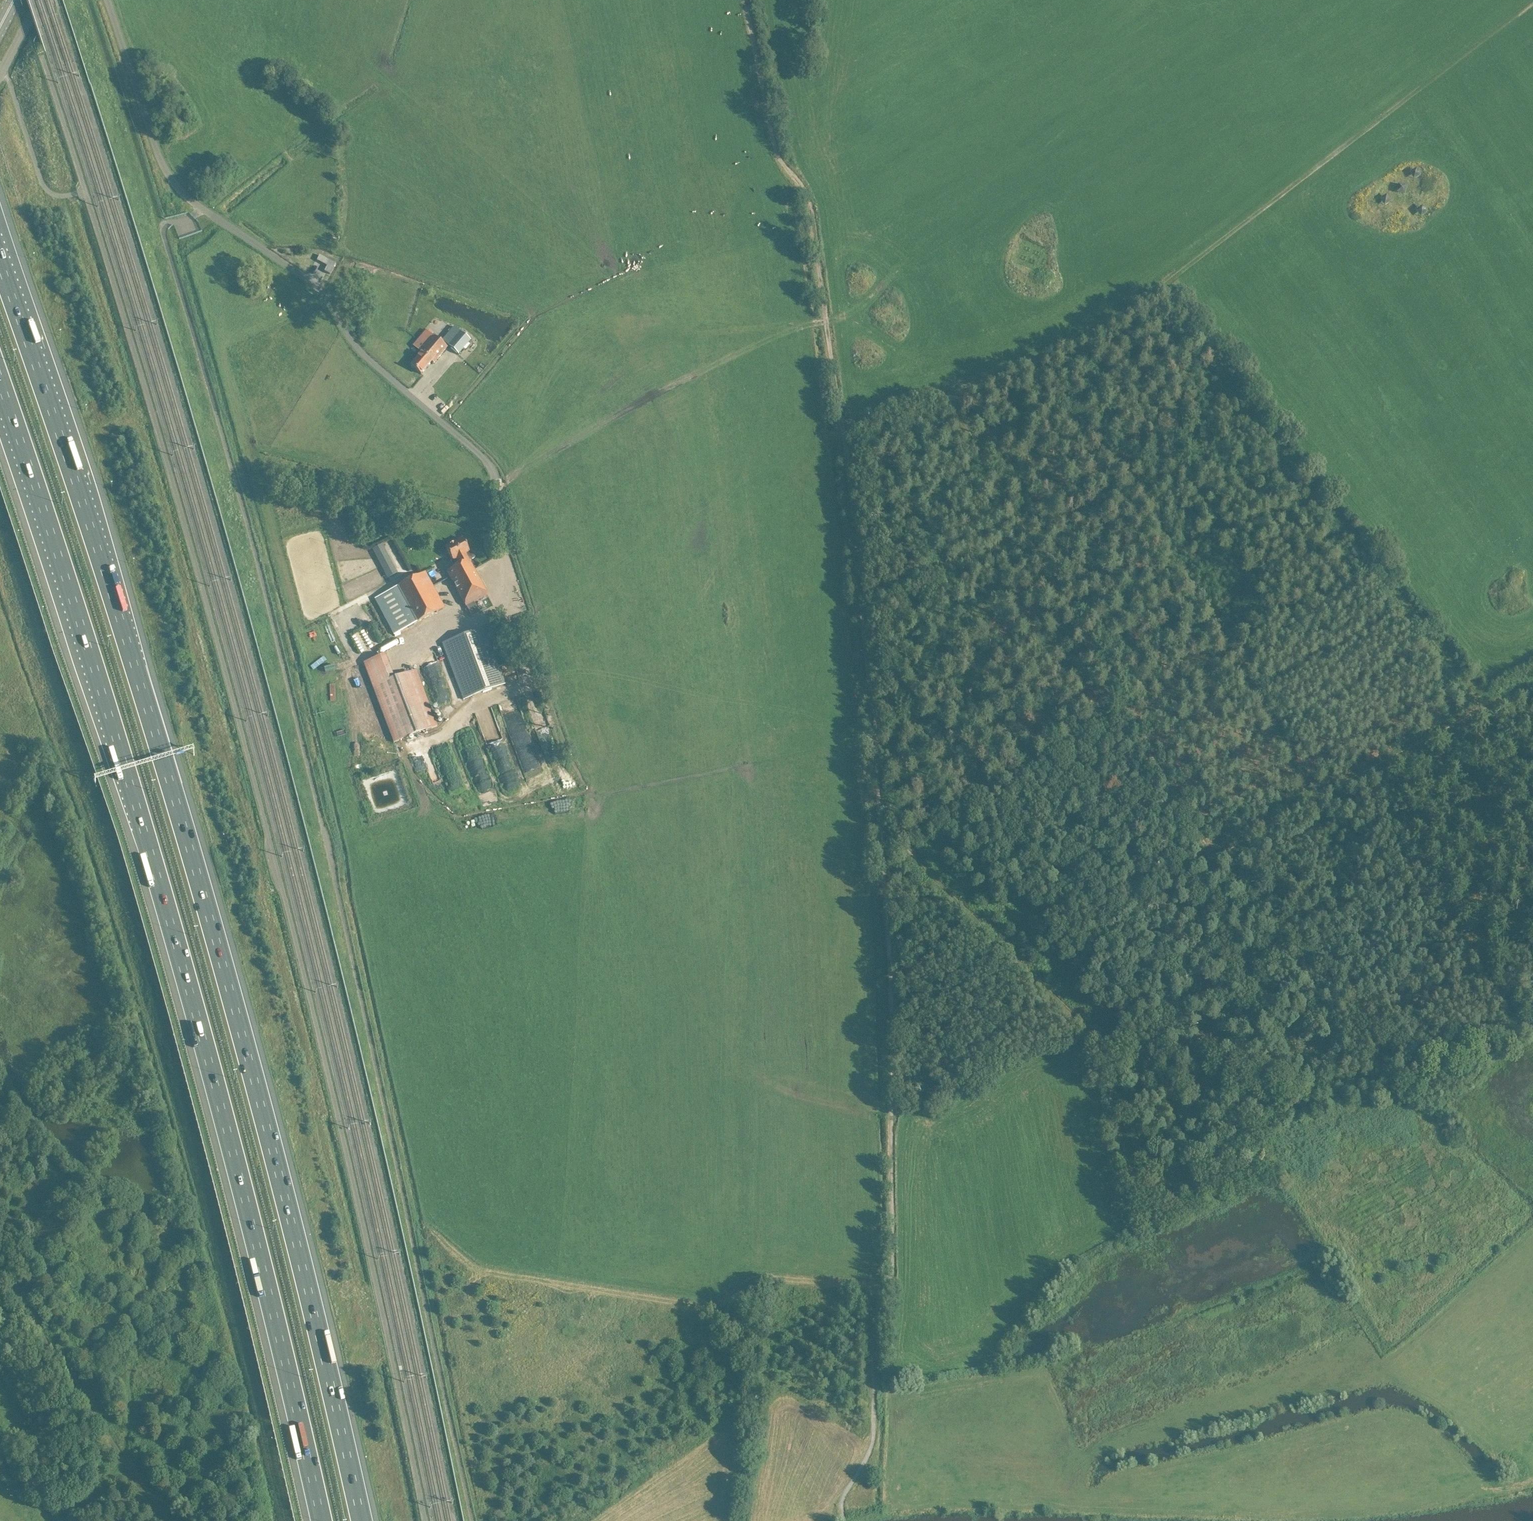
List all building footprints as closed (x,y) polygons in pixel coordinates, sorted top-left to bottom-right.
[(443,341),(442,343),(447,348),(448,346),(458,355),(470,341),(460,332),(454,327),(442,340),(443,341)] [(442,343),(433,335),(419,351),(421,353),(411,365),(421,374),(431,362),(433,364),(447,348),(442,343)] [(488,595),(473,569),(469,561),(475,558),(470,550),(469,551),(462,539),(445,547),(453,561),(455,559),(459,565),(447,572),(465,607),(488,595)] [(382,544),(372,550),(387,579),(397,573),(382,544)] [(425,572),(375,599),(394,635),(445,608),(425,572)] [(446,641),(469,698),(510,682),(488,625),(446,641)] [(384,655),(364,663),(393,743),(437,726),(416,670),(393,679),(384,655)] [(538,712),(532,715),(539,729),(544,726),(538,712)] [(514,744),(528,782),(548,774),(533,737),(514,744)] [(494,827),(510,823),(508,815),(493,819),(494,827)]
